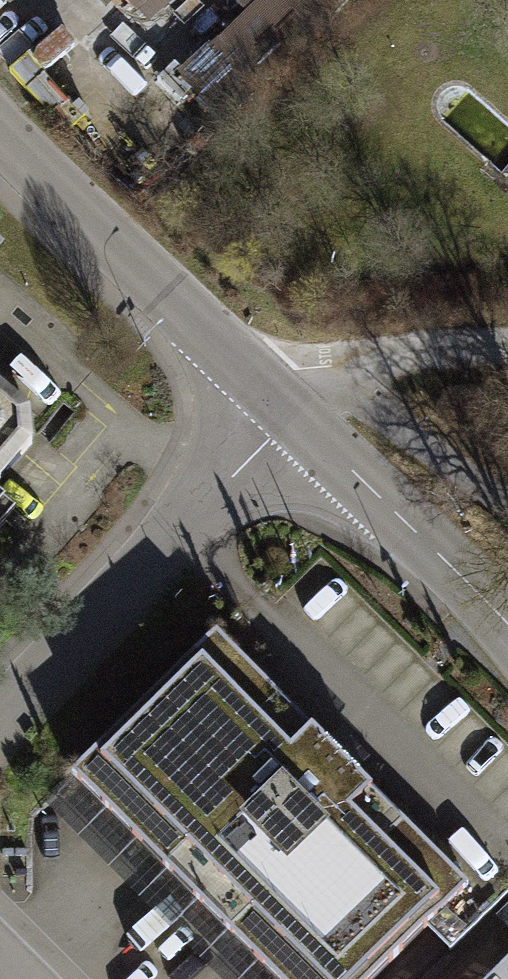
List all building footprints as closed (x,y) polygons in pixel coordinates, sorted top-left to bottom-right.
[(107,9),(117,0),(99,0),(107,9)] [(176,72),(221,120),(329,17),(312,0),(252,0),(176,72)] [(30,450),(0,424),(0,485),(30,450)] [(213,631),(210,634),(68,774),(271,978),(371,978),(465,886),(213,631)] [(483,978),(507,978),(507,955),(483,978)]
